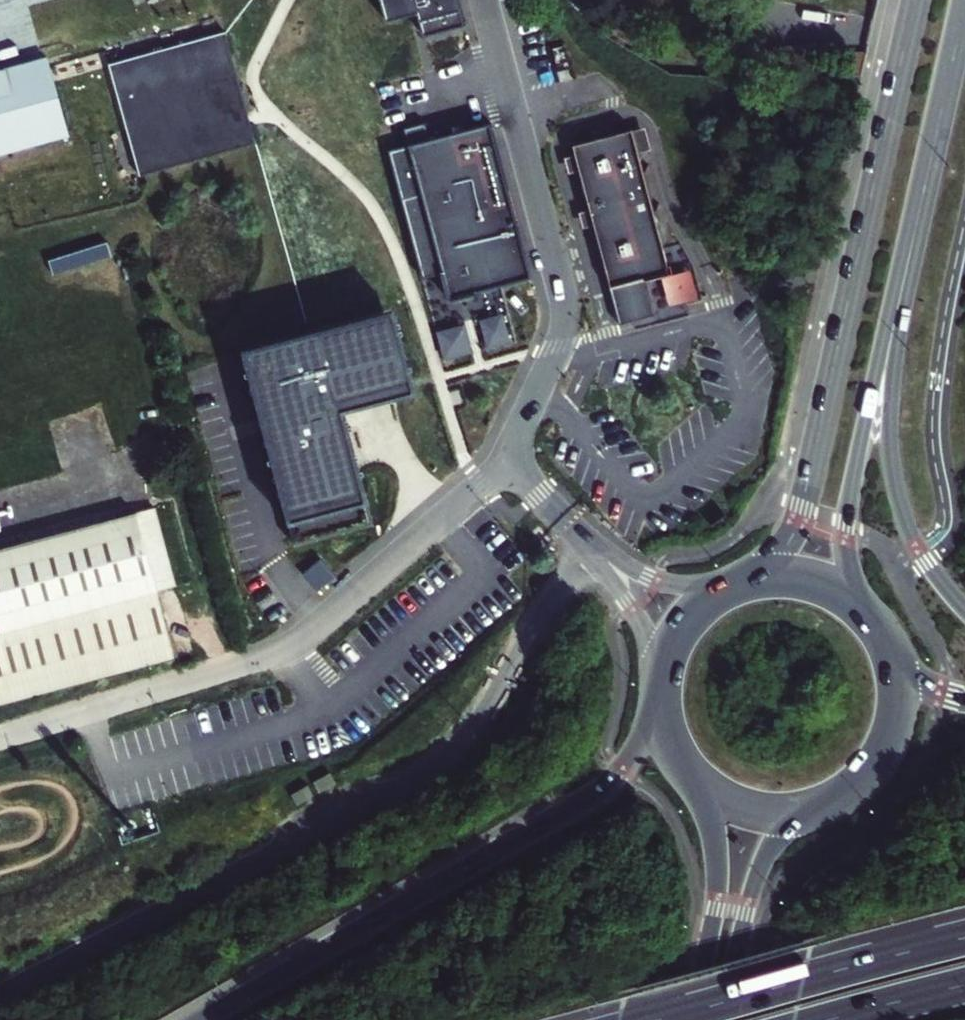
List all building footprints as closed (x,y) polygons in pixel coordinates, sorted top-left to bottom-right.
[(386,22),(417,13),(424,36),(465,25),(458,0),(380,0),(386,22)] [(225,33),(109,65),(140,176),(256,143),(225,33)] [(48,67),(0,80),(0,156),(25,149),(67,138),(48,67)] [(426,123),(404,128),(421,193),(401,198),(422,278),(442,273),(449,300),(531,278),(490,123),(430,139),(426,123)] [(593,139),(572,145),(576,159),(571,160),(574,168),(578,167),(590,211),(585,212),(589,226),(593,225),(620,325),(656,315),(646,279),(663,274),(664,276),(673,274),(670,265),(669,265),(633,129),(613,134),(611,126),(591,132),(593,139)] [(691,270),(661,277),(669,306),(698,299),(691,270)] [(394,311),(244,351),(256,396),(244,399),(249,421),(262,417),(294,543),(370,523),(340,410),(414,391),(394,311)] [(172,661),(155,593),(174,588),(153,507),(0,548),(0,708),(172,661)] [(330,774),(314,783),(320,794),(336,785),(330,774)] [(308,785),(291,794),(297,805),(314,796),(308,785)]
